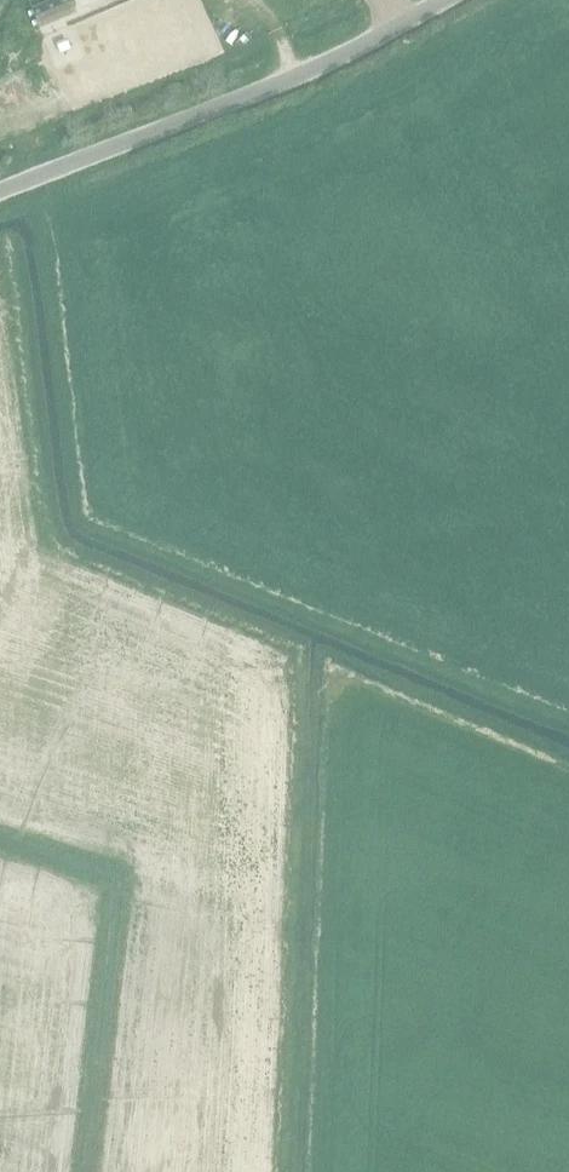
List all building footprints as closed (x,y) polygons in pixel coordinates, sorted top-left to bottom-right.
[(38,24),(74,10),(70,0),(55,0),(32,9),(38,24)]
